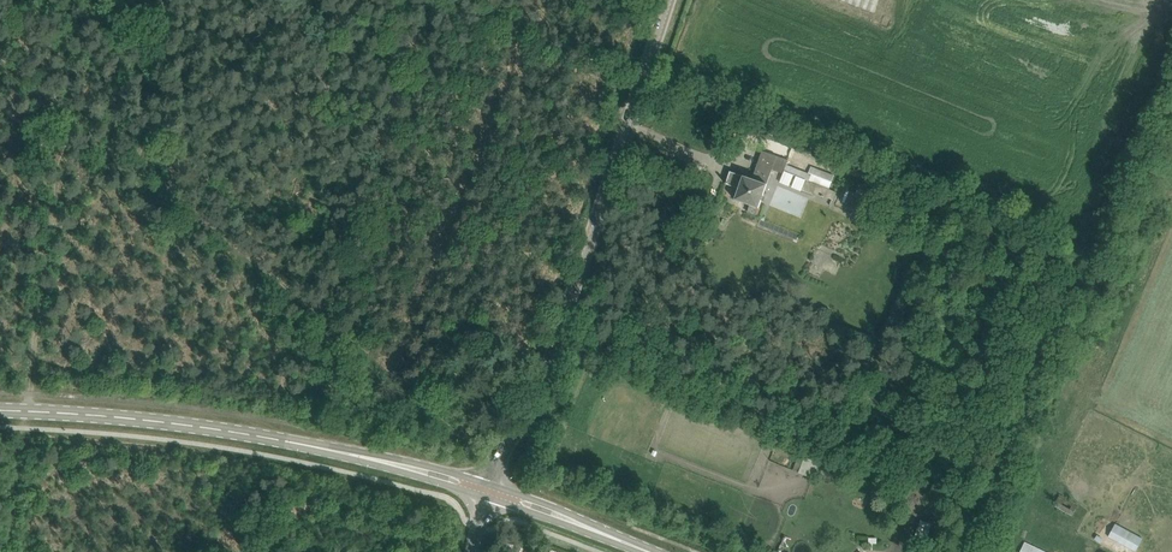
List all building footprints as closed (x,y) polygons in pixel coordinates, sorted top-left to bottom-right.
[(874,11),(875,8),(878,0),(844,0),(874,11)] [(784,173),(785,171),(787,165),(789,160),(763,150),(753,179),(730,171),(726,184),(739,188),(735,199),(759,208),(773,169),(784,173)] [(830,189),(832,182),(835,175),(823,171),(815,168),(809,181),(806,179),(802,190),(813,194),(814,193),(817,184),(830,189)] [(955,494),(952,502),(957,504),(960,496),(955,494)] [(1061,494),(1055,505),(1073,515),(1079,504),(1061,494)] [(930,530),(928,529),(929,524),(920,521),(916,535),(928,539),(930,530)] [(1025,542),(1021,551),(1048,551),(1025,542)]
